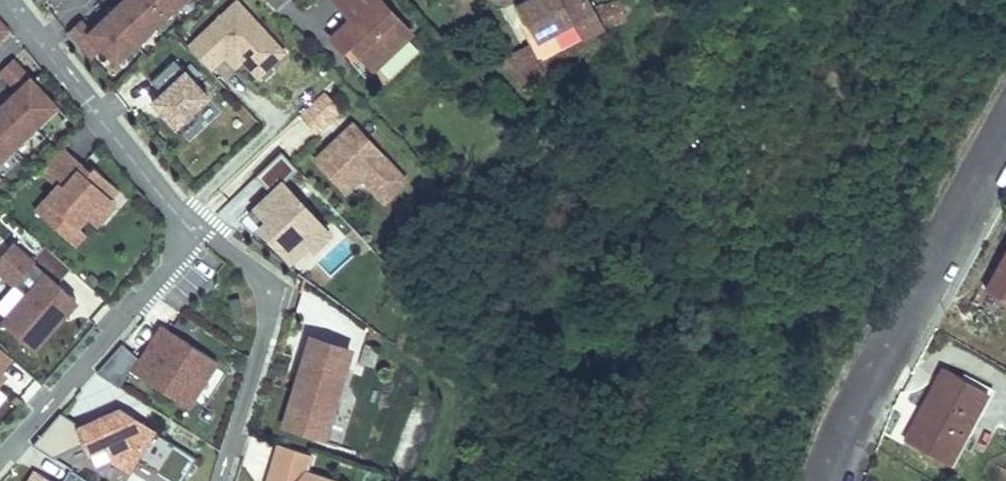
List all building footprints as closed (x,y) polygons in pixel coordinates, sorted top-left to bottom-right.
[(122,57),(183,0),(125,0),(97,27),(87,15),(75,25),(97,53),(110,43),(122,57)] [(189,46),(211,69),(225,57),(229,61),(237,53),(255,72),(286,43),(245,0),(238,0),(189,46)] [(382,0),(335,0),(352,19),(331,38),(345,53),(353,46),(359,52),(374,68),(412,33),(382,0)] [(607,7),(604,4),(595,8),(591,0),(527,0),(518,5),(538,43),(546,59),(590,35),(605,27),(625,20),(619,2),(607,7)] [(9,27),(0,17),(0,36),(9,27)] [(359,52),(353,46),(345,53),(351,59),(359,52)] [(533,49),(505,65),(518,88),(546,73),(533,49)] [(13,58),(0,70),(18,89),(0,107),(0,159),(57,104),(13,58)] [(174,60),(151,82),(162,93),(152,103),(181,133),(198,118),(192,112),(208,96),(174,60)] [(318,132),(342,108),(323,89),(299,113),(318,132)] [(354,125),(317,160),(346,191),(362,175),(384,199),(405,179),(354,125)] [(84,164),(62,145),(38,169),(57,186),(36,210),(76,245),(86,233),(79,226),(87,216),(97,225),(117,202),(110,195),(117,187),(94,167),(91,170),(87,175),(80,169),(84,164)] [(282,152),(257,176),(272,193),(255,208),(267,221),(261,227),(291,261),(308,244),(326,228),(283,183),(298,169),(282,152)] [(87,175),(91,170),(84,164),(80,169),(87,175)] [(129,198),(117,187),(110,195),(117,202),(97,225),(102,229),(129,198)] [(267,221),(255,208),(249,215),(261,227),(267,221)] [(332,234),(326,228),(308,244),(314,251),(332,234)] [(347,236),(359,250),(368,243),(354,228),(347,236)] [(1005,300),(1005,239),(981,286),(1005,300)] [(46,245),(32,260),(13,244),(0,258),(0,270),(15,283),(16,284),(19,280),(31,291),(7,318),(4,322),(25,341),(58,303),(47,293),(57,282),(59,284),(72,269),(46,245)] [(16,284),(15,283),(0,301),(0,312),(7,318),(31,291),(19,280),(16,284)] [(77,300),(59,284),(57,282),(47,293),(58,303),(25,341),(34,349),(77,300)] [(229,300),(233,318),(244,316),(240,298),(229,300)] [(97,372),(120,387),(130,369),(188,406),(217,360),(162,326),(141,360),(122,344),(97,372)] [(311,344),(286,424),(319,435),(333,390),(338,392),(349,356),(311,344)] [(0,346),(0,371),(12,357),(0,346)] [(945,369),(906,440),(949,464),(989,393),(945,369)] [(333,390),(319,435),(324,436),(338,392),(333,390)] [(33,445),(50,456),(54,459),(86,444),(90,453),(107,445),(114,460),(130,470),(136,461),(168,480),(183,480),(197,459),(123,412),(107,419),(109,422),(100,426),(98,423),(97,420),(83,427),(61,413),(33,445)] [(281,444),(270,480),(333,480),(306,473),(312,454),(281,444)] [(90,453),(98,468),(114,460),(107,445),(90,453)] [(72,470),(64,480),(90,480),(72,470)] [(36,471),(30,480),(52,480),(36,471)]
